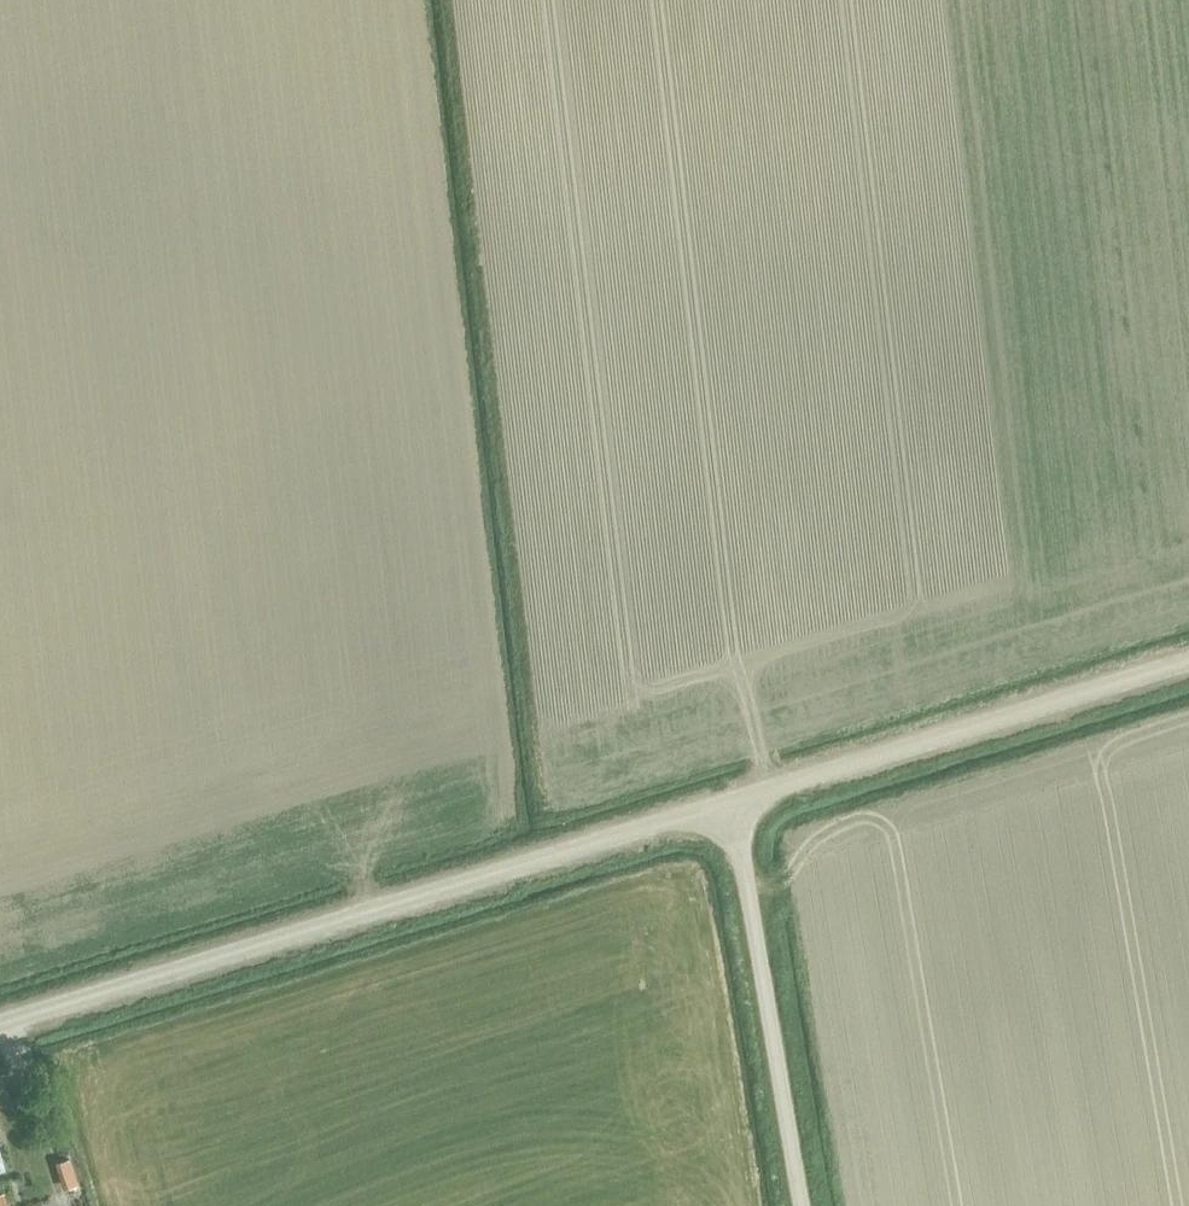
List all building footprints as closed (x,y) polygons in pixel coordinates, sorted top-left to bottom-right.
[(0,1123),(0,1153),(10,1151),(5,1123),(0,1123)] [(71,1156),(61,1160),(69,1187),(80,1183),(71,1156)] [(12,1171),(0,1175),(0,1181),(7,1205),(23,1205),(12,1171)]
